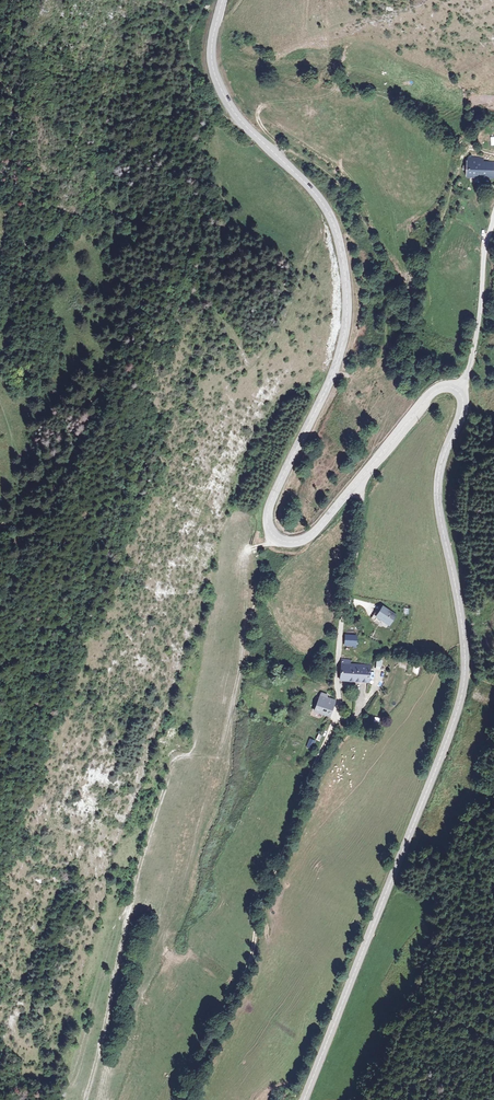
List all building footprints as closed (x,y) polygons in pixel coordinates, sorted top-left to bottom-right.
[(476,158),(469,157),(468,162),(467,161),(467,165),(463,165),(463,169),(466,170),(465,176),(487,179),(489,166),(481,164),(476,163),(476,158)] [(481,164),(489,166),(487,179),(493,180),(493,176),(493,164),(482,162),(481,164)] [(395,615),(382,607),(376,616),(389,625),(395,615)] [(356,636),(345,635),(344,644),(355,645),(356,636)] [(369,683),(369,679),(373,679),(374,672),(370,672),(370,665),(350,664),(350,660),(341,659),(339,681),(369,683)] [(416,665),(412,672),(417,674),(421,667),(416,665)] [(314,711),(327,717),(331,708),(333,700),(326,698),(327,694),(321,692),(314,711)]
